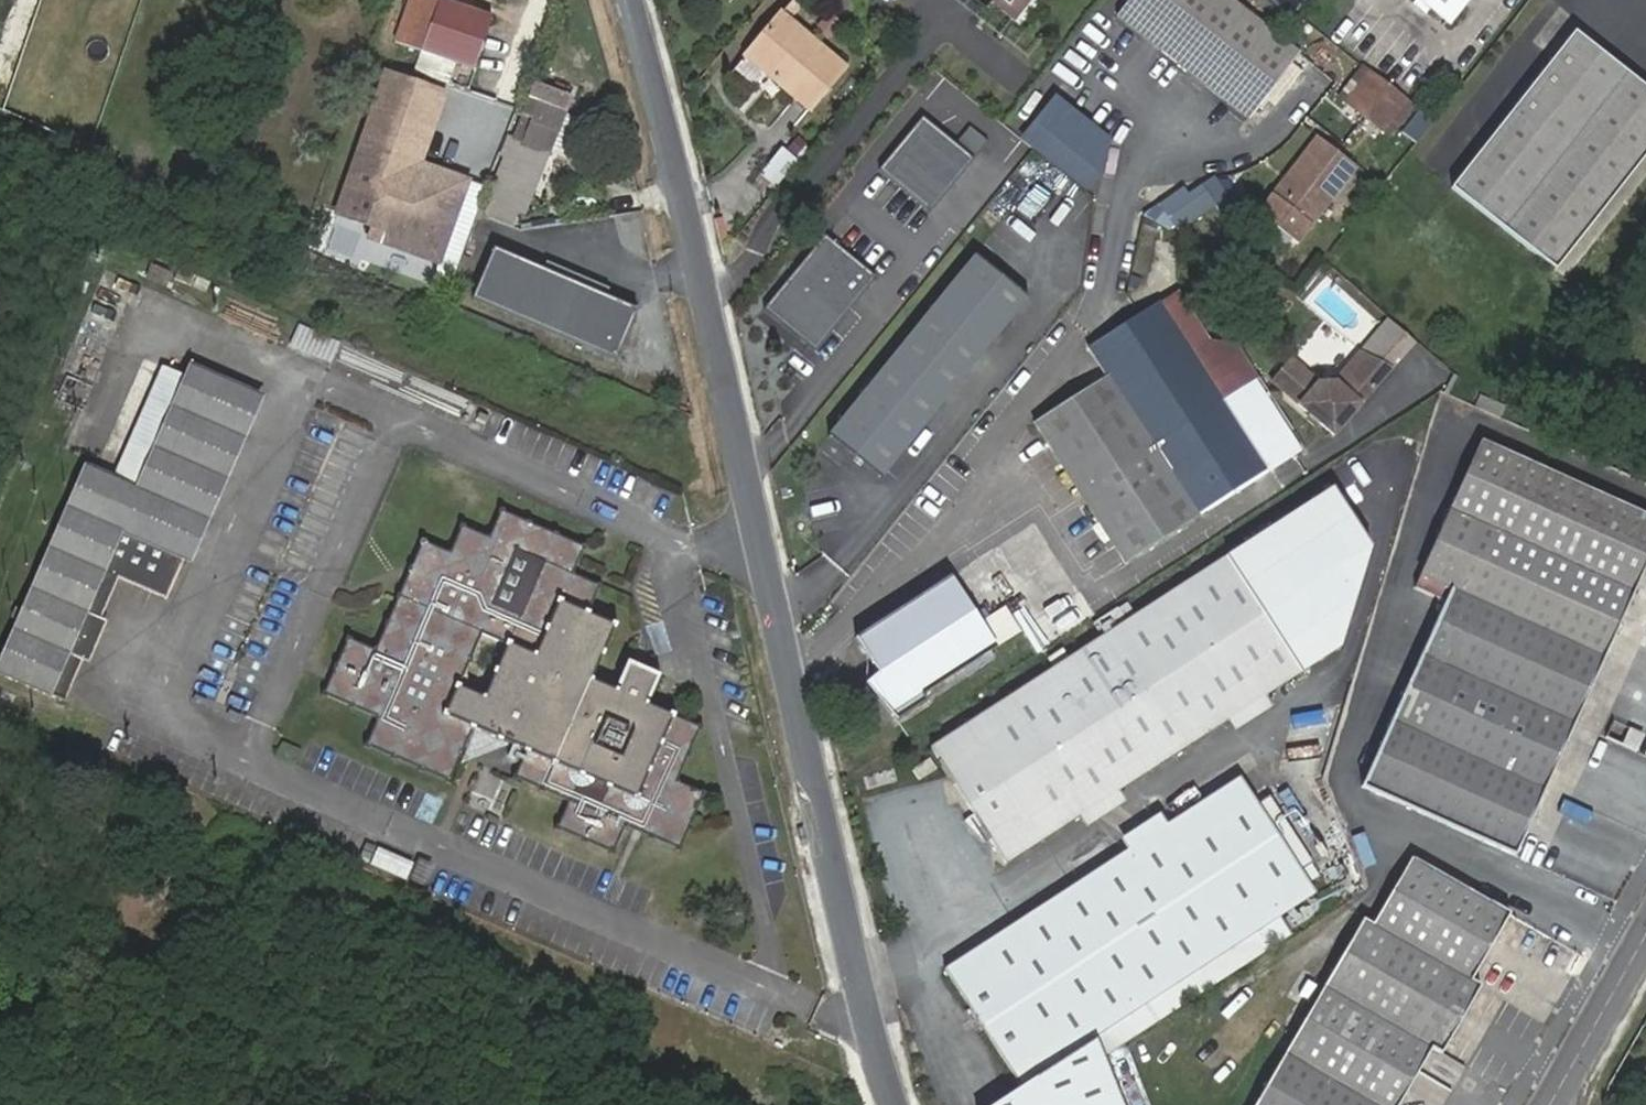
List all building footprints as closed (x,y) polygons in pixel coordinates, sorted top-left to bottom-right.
[(435,0),(406,0),(392,45),(419,53),(413,74),(434,80),(440,59),(473,69),(489,16),(435,0)] [(1029,0),(986,0),(1013,21),(1029,0)] [(1232,0),(1129,0),(1117,16),(1249,119),(1301,54),(1232,0)] [(1472,0),(1418,0),(1449,27),(1472,0)] [(1577,36),(1594,51),(1601,43),(1563,11),(1535,44),(1555,62),(1577,36)] [(843,72),(778,19),(741,60),(808,116),(843,72)] [(1448,187),(1548,273),(1645,158),(1645,95),(1594,51),(1577,36),(1555,62),(1448,187)] [(1393,139),(1417,109),(1366,71),(1343,98),(1351,104),(1350,106),(1384,134),(1385,132),(1393,139)] [(382,78),(331,218),(349,225),(370,232),(366,243),(434,268),(464,187),(415,169),(440,99),(382,78)] [(564,110),(533,97),(486,210),(508,219),(514,208),(524,213),(564,110)] [(1403,130),(1415,141),(1433,122),(1420,111),(1403,130)] [(930,211),(973,159),(956,144),(921,115),(879,169),(930,211)] [(971,126),(956,144),(973,159),(988,141),(971,126)] [(1297,243),(1356,167),(1317,136),(1257,212),(1297,243)] [(772,192),(798,158),(780,145),(755,179),(772,192)] [(1186,195),(1182,188),(1158,205),(1176,230),(1213,203),(1219,212),(1230,203),(1212,177),(1186,195)] [(815,351),(876,277),(824,235),(764,309),(815,351)] [(630,309),(488,249),(466,299),(609,360),(630,309)] [(884,474),(1032,292),(979,249),(831,431),(884,474)] [(1113,554),(1289,440),(1243,368),(1229,347),(1209,343),(1192,353),(1160,303),(1085,351),(1102,377),(1029,424),(1113,554)] [(297,323),(288,347),(331,363),(340,339),(297,323)] [(138,483),(130,505),(123,520),(187,545),(192,530),(255,376),(191,350),(138,483)] [(1281,363),(1260,385),(1319,442),(1380,378),(1348,361),(1320,391),(1307,388),(1281,363)] [(1514,454),(1451,583),(1466,590),(1371,783),(1513,853),(1645,576),(1645,518),(1514,454)] [(187,545),(123,520),(130,505),(138,483),(81,460),(0,662),(0,668),(53,692),(106,563),(169,589),(187,545)] [(1034,686),(982,721),(923,761),(994,873),(1065,826),(1102,802),(1182,749),(1217,727),(1254,702),(1284,683),(1322,657),(1355,563),(1315,500),(1267,531),(1210,570),(1060,669),(1043,681),(1034,686)] [(318,702),(376,727),(365,755),(458,793),(482,738),(530,758),(518,783),(572,804),(582,780),(605,789),(594,814),(572,805),(561,831),(613,854),(624,827),(674,847),(700,786),(673,774),(695,720),(636,695),(646,668),(625,659),(617,656),(605,683),(584,674),(606,618),(581,607),(593,578),(566,567),(577,540),(489,505),(477,531),(451,520),(439,549),(413,539),(388,600),(408,607),(398,632),(379,622),(368,649),(344,642),(318,702)] [(525,553),(501,543),(479,599),(503,611),(525,553)] [(106,563),(53,692),(74,701),(122,586),(164,601),(169,589),(106,563)] [(947,579),(852,640),(876,675),(862,685),(889,725),(919,705),(912,695),(990,643),(978,625),(974,619),(947,579)] [(408,607),(388,600),(379,622),(398,632),(408,607)] [(1002,609),(978,625),(990,643),(994,649),(1018,632),(1002,609)] [(491,648),(464,636),(446,680),(474,691),(491,648)] [(625,659),(632,641),(624,638),(617,656),(625,659)] [(1040,678),(1054,660),(1052,658),(1035,669),(1040,678)] [(1060,669),(1054,660),(1040,678),(1043,681),(1060,669)] [(1266,719),(1254,702),(1217,727),(1228,743),(1266,719)] [(933,974),(960,1017),(972,1038),(1001,1086),(975,1102),(976,1104),(1123,1104),(1104,1058),(1094,1035),(1284,913),(1316,892),(1241,777),(933,974)] [(572,804),(572,805),(594,814),(605,789),(582,780),(572,804)] [(1102,802),(1065,826),(1076,842),(1113,818),(1102,802)] [(407,879),(414,861),(377,847),(371,866),(407,879)] [(429,889),(439,867),(418,858),(409,880),(429,889)] [(1385,920),(1435,1056),(1447,1063),(1485,996),(1477,986),(1514,920),(1421,860),(1385,920)] [(1294,930),(1284,913),(1094,1035),(1104,1058),(1294,930)] [(1435,1056),(1385,920),(1382,925),(1371,918),(1261,1104),(1406,1104),(1435,1056)] [(972,1038),(960,1017),(951,1022),(964,1043),(972,1038)]
